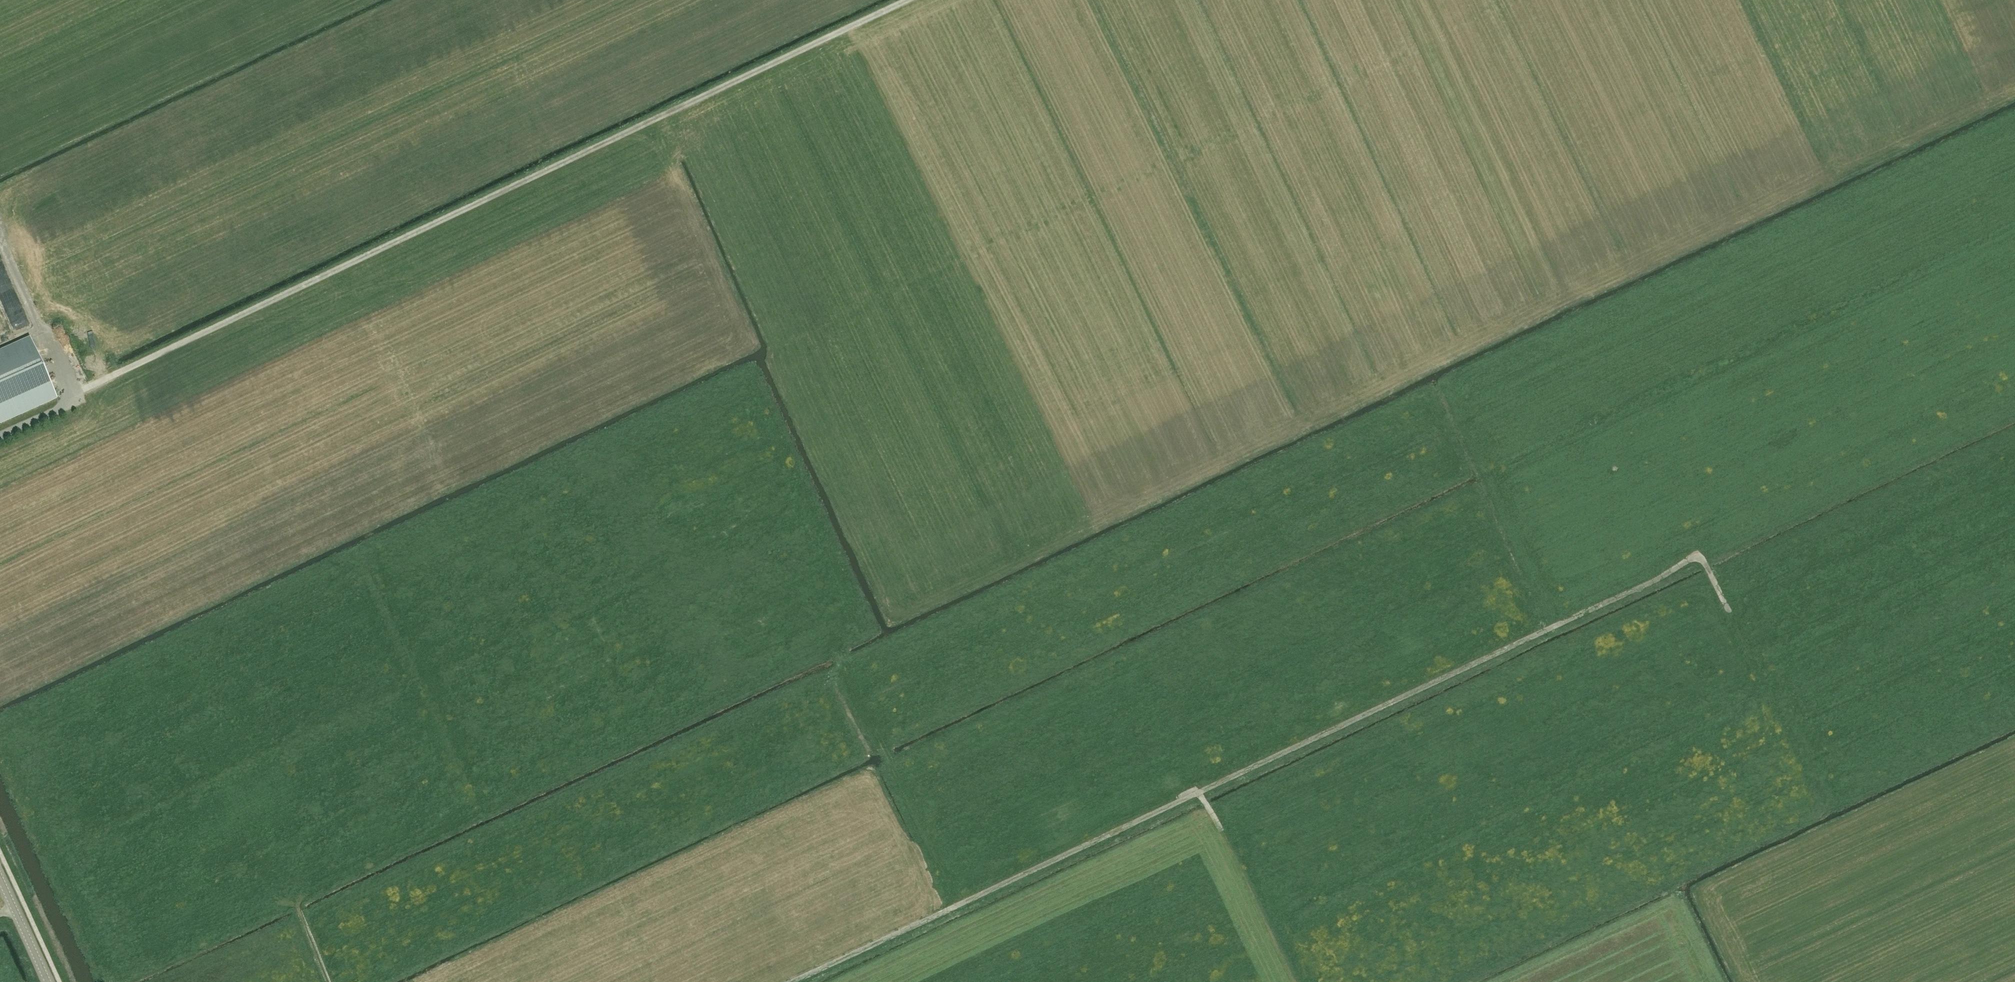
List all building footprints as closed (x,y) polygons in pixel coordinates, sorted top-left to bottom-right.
[(16,284),(5,286),(6,290),(9,289),(12,300),(20,298),(16,284)] [(56,398),(30,339),(0,353),(0,423),(56,398)]
